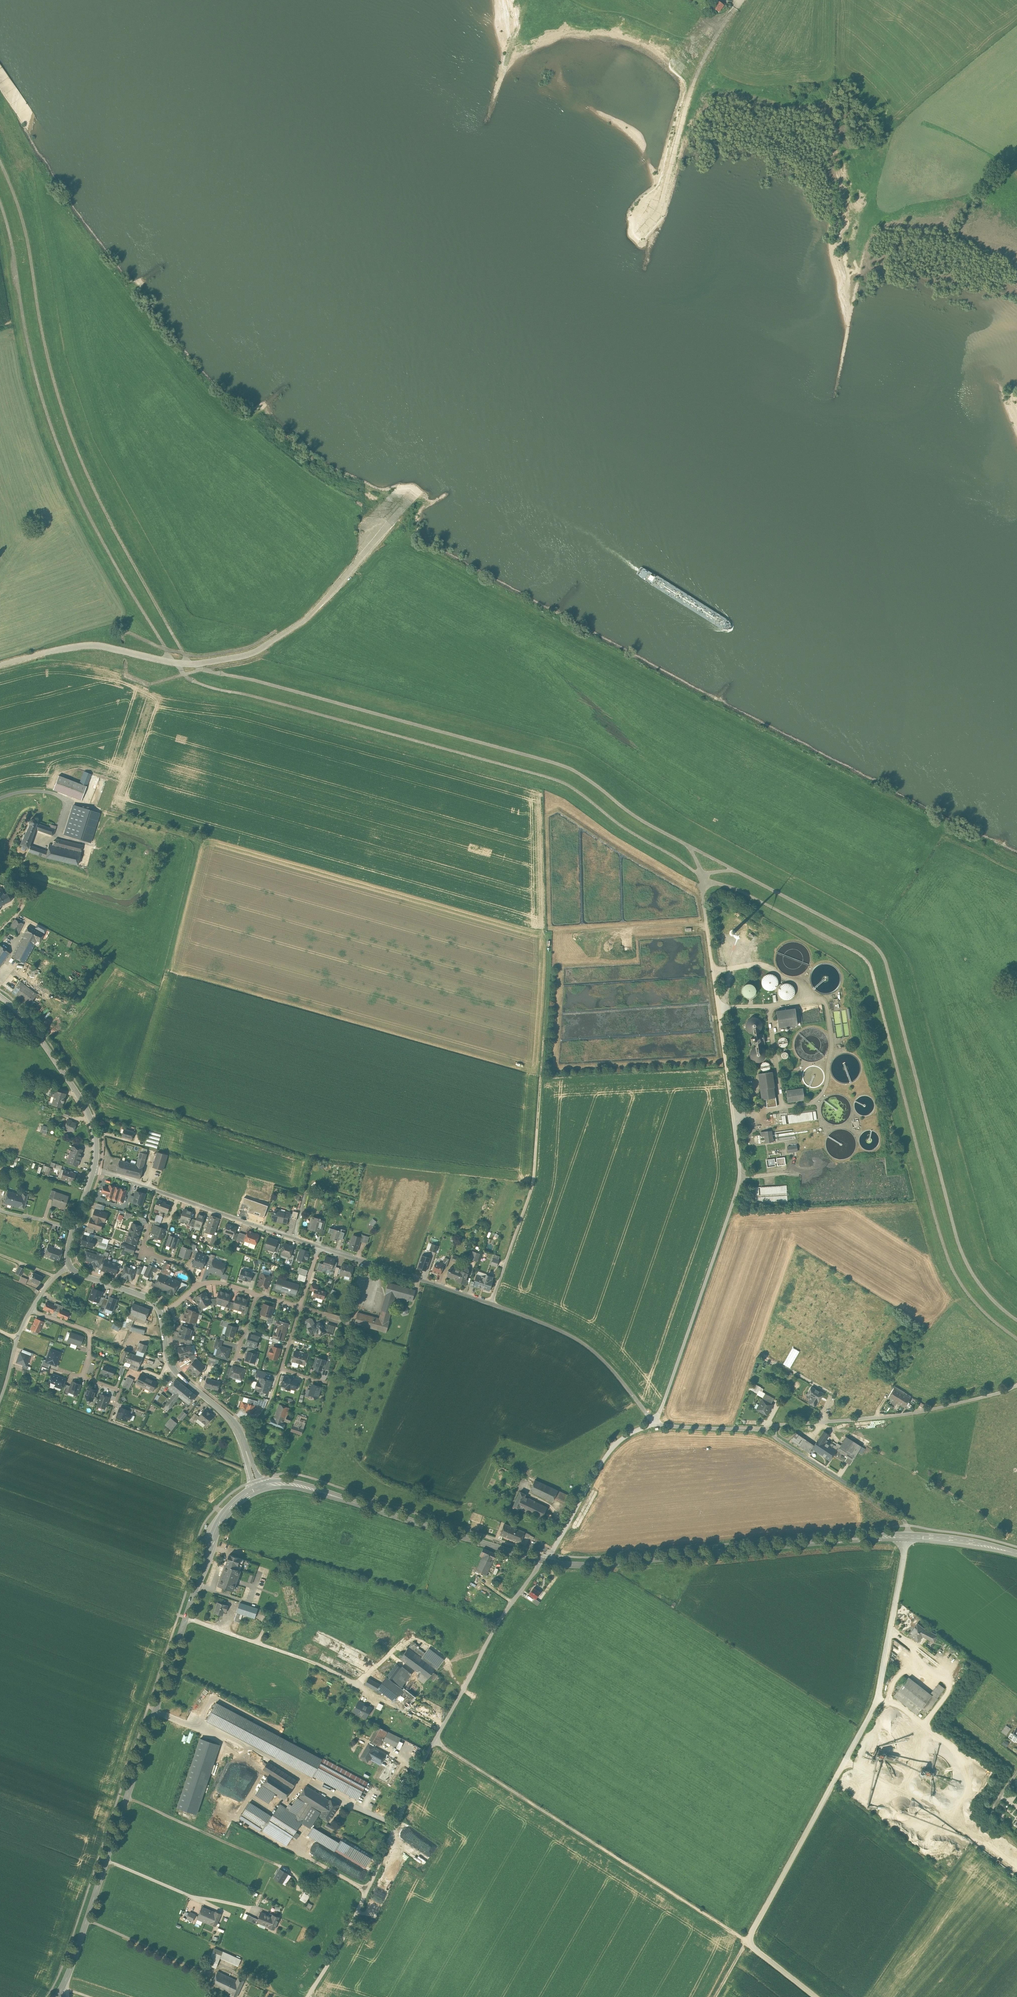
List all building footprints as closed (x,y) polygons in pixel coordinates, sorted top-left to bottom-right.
[(725,5),(717,0),(712,9),(720,13),(725,5)] [(91,774),(84,772),(79,784),(86,786),(91,774)] [(73,781),(58,776),(53,790),(81,800),(86,786),(79,784),(73,781)] [(90,843),(99,813),(88,810),(79,839),(90,843)] [(33,820),(32,820),(31,820),(30,820),(29,821),(29,822),(28,823),(28,824),(29,824),(29,825),(24,835),(23,834),(23,835),(24,836),(20,845),(28,848),(35,829),(37,823),(35,823),(35,822),(35,821),(34,821),(33,820)] [(47,827),(37,823),(35,829),(53,835),(55,830),(50,828),(47,827)] [(82,845),(56,839),(55,841),(53,841),(52,845),(81,852),(82,845)] [(52,845),(49,844),(47,852),(46,857),(55,860),(59,860),(63,862),(77,865),(81,852),(52,845)] [(47,852),(30,846),(28,852),(46,857),(47,852)] [(0,907),(1,907),(0,906),(3,905),(4,906),(4,905),(4,904),(8,902),(8,903),(8,902),(10,901),(11,901),(11,900),(11,898),(12,898),(12,897),(11,897),(10,895),(11,894),(10,894),(7,893),(4,895),(3,891),(2,891),(1,888),(0,888),(0,907)] [(23,924),(14,919),(10,928),(8,931),(17,936),(23,924)] [(43,934),(27,926),(24,933),(25,933),(23,938),(34,944),(37,946),(43,934)] [(34,944),(23,938),(15,953),(14,952),(12,957),(25,963),(34,944)] [(36,994),(20,981),(11,992),(28,1005),(36,994)] [(748,984),(746,984),(744,986),(742,989),(742,992),(743,995),(746,997),(749,998),(753,996),(755,994),(756,991),(755,988),(754,986),(751,984),(748,984)] [(838,998),(833,998),(833,1002),(830,1002),(831,1009),(839,1008),(838,998)] [(795,1009),(776,1011),(778,1028),(797,1025),(795,1009)] [(755,1017),(752,1017),(749,1018),(747,1020),(746,1023),(745,1025),(746,1028),(747,1030),(749,1032),(751,1033),(753,1034),(756,1033),(759,1032),(761,1029),(762,1027),(762,1024),(761,1021),(759,1019),(757,1018),(755,1017)] [(757,1034),(754,1035),(754,1038),(755,1044),(755,1045),(758,1045),(765,1044),(763,1033),(757,1034)] [(759,1046),(756,1046),(753,1048),(751,1050),(750,1052),(749,1054),(750,1057),(751,1059),(753,1061),(755,1063),(758,1063),(761,1063),(763,1061),(765,1058),(766,1056),(766,1053),(765,1050),(763,1048),(761,1047),(759,1046)] [(772,1072),(758,1074),(762,1100),(775,1098),(773,1088),(774,1087),(772,1072)] [(37,1082),(30,1081),(28,1087),(35,1089),(36,1085),(37,1082)] [(803,1088),(786,1091),(788,1102),(804,1100),(803,1088)] [(65,1094),(56,1091),(51,1090),(49,1096),(54,1097),(52,1104),(61,1107),(63,1103),(64,1099),(65,1094)] [(72,1122),(67,1120),(66,1125),(66,1126),(65,1130),(69,1131),(70,1131),(73,1132),(76,1124),(73,1123),(72,1122)] [(134,1132),(124,1129),(123,1133),(123,1134),(122,1135),(122,1136),(122,1137),(132,1140),(134,1132)] [(772,1130),(761,1132),(761,1136),(764,1136),(765,1143),(773,1142),(772,1130)] [(147,1139),(145,1145),(157,1148),(157,1145),(151,1143),(152,1141),(147,1139)] [(72,1146),(66,1163),(77,1167),(80,1159),(80,1160),(81,1157),(83,1150),(72,1146)] [(142,1153),(141,1153),(137,1165),(144,1167),(148,1151),(143,1149),(142,1153)] [(168,1155),(158,1152),(153,1167),(163,1170),(168,1155)] [(776,1165),(785,1164),(785,1156),(776,1157),(776,1165)] [(766,1158),(766,1166),(775,1166),(774,1158),(766,1158)] [(137,1165),(121,1160),(117,1172),(140,1179),(144,1167),(137,1165)] [(76,1174),(63,1170),(61,1177),(60,1179),(65,1181),(65,1179),(73,1182),(76,1174)] [(126,1191),(110,1186),(109,1188),(104,1187),(102,1192),(107,1194),(106,1197),(123,1202),(126,1191)] [(22,1195),(8,1191),(4,1203),(19,1207),(19,1208),(24,1209),(28,1194),(22,1193),(22,1195)] [(145,1194),(136,1191),(134,1196),(133,1202),(142,1205),(145,1194)] [(55,1193),(53,1198),(51,1204),(65,1208),(68,1197),(55,1193)] [(164,1201),(158,1199),(155,1207),(161,1209),(160,1210),(167,1213),(170,1205),(163,1203),(164,1201)] [(192,1212),(184,1209),(180,1221),(188,1223),(189,1223),(190,1218),(192,1212)] [(285,1213),(280,1212),(281,1211),(275,1209),(274,1212),(273,1212),(272,1217),(274,1217),(273,1220),(283,1222),(287,1223),(288,1217),(289,1217),(290,1213),(285,1212),(285,1213)] [(107,1214),(95,1210),(92,1220),(91,1220),(88,1227),(89,1227),(94,1229),(99,1230),(100,1227),(102,1227),(104,1219),(106,1219),(107,1214)] [(163,1216),(157,1214),(155,1220),(161,1222),(163,1216)] [(205,1216),(198,1214),(196,1220),(195,1225),(201,1227),(205,1216)] [(219,1218),(210,1215),(205,1232),(213,1235),(214,1235),(219,1218)] [(137,1219),(139,1223),(141,1222),(142,1225),(147,1223),(144,1216),(137,1219)] [(320,1218),(314,1216),(314,1217),(315,1217),(313,1224),(310,1223),(308,1229),(313,1230),(313,1229),(321,1231),(322,1228),(324,1220),(320,1219),(321,1218),(320,1217),(320,1218)] [(237,1227),(227,1223),(223,1232),(233,1236),(234,1236),(235,1232),(237,1227)] [(142,1227),(136,1225),(136,1226),(135,1227),(132,1226),(130,1232),(139,1235),(142,1227)] [(163,1228),(158,1226),(155,1234),(154,1236),(162,1239),(165,1230),(163,1229),(163,1228)] [(338,1230),(330,1228),(328,1232),(332,1233),(331,1238),(330,1238),(330,1239),(338,1241),(337,1240),(338,1237),(340,1238),(342,1229),(339,1228),(338,1230)] [(255,1234),(248,1231),(247,1235),(245,1241),(256,1245),(259,1235),(258,1235),(258,1234),(256,1233),(255,1234)] [(139,1235),(130,1232),(128,1238),(131,1239),(131,1240),(130,1243),(136,1245),(139,1235)] [(247,1235),(239,1232),(239,1234),(237,1240),(244,1243),(245,1241),(247,1235)] [(92,1237),(88,1236),(84,1235),(81,1244),(93,1247),(95,1240),(95,1239),(94,1238),(92,1238),(92,1237)] [(361,1237),(353,1235),(349,1249),(357,1251),(360,1241),(361,1238),(361,1237)] [(179,1239),(170,1236),(166,1245),(176,1248),(179,1239)] [(278,1241),(268,1237),(264,1248),(274,1251),(277,1243),(278,1241)] [(285,1243),(282,1250),(284,1253),(287,1254),(288,1257),(290,1257),(291,1254),(294,1246),(285,1243)] [(438,1246),(432,1243),(429,1250),(436,1252),(438,1246)] [(135,1247),(127,1244),(125,1250),(133,1253),(135,1247)] [(63,1251),(48,1245),(45,1252),(44,1256),(59,1261),(63,1251)] [(190,1249),(183,1247),(180,1256),(188,1259),(191,1251),(191,1250),(190,1249)] [(297,1259),(307,1262),(310,1251),(300,1248),(297,1259)] [(100,1256),(86,1251),(83,1260),(91,1262),(90,1266),(95,1268),(97,1262),(98,1262),(100,1256)] [(480,1254),(473,1251),(470,1259),(477,1261),(480,1254)] [(198,1253),(197,1253),(195,1258),(193,1266),(198,1268),(202,1254),(198,1253)] [(202,1254),(198,1268),(202,1269),(205,1261),(207,1256),(202,1254)] [(290,1257),(288,1257),(286,1263),(289,1264),(292,1265),(294,1256),(291,1254),(290,1257)] [(431,1258),(422,1255),(417,1268),(426,1271),(431,1258)] [(335,1259),(326,1256),(323,1267),(331,1270),(334,1261),(335,1259)] [(493,1258),(491,1264),(497,1267),(499,1260),(498,1260),(493,1258)] [(107,1260),(106,1259),(104,1264),(102,1269),(102,1270),(109,1272),(113,1262),(107,1260)] [(212,1264),(209,1271),(222,1276),(226,1264),(214,1260),(213,1260),(212,1264)] [(118,1263),(113,1262),(109,1272),(116,1275),(118,1269),(119,1264),(118,1263)] [(438,1265),(435,1263),(432,1272),(440,1275),(443,1266),(444,1264),(443,1263),(439,1262),(438,1265)] [(170,1265),(165,1263),(161,1273),(168,1276),(168,1275),(170,1275),(172,1271),(168,1269),(170,1265)] [(144,1275),(144,1276),(149,1277),(150,1278),(153,1271),(155,1267),(149,1264),(144,1275)] [(353,1267),(343,1264),(340,1274),(350,1276),(353,1267)] [(136,1270),(125,1266),(122,1277),(132,1280),(136,1270)] [(24,1269),(19,1267),(15,1274),(20,1276),(24,1269)] [(304,1281),(308,1270),(299,1267),(297,1273),(299,1273),(297,1279),(304,1281)] [(460,1270),(451,1267),(447,1276),(456,1279),(457,1279),(460,1270)] [(462,1271),(460,1270),(457,1279),(456,1279),(456,1281),(465,1285),(467,1280),(466,1279),(468,1273),(469,1271),(468,1268),(465,1267),(463,1269),(462,1271)] [(253,1273),(242,1270),(239,1278),(243,1279),(247,1280),(251,1281),(251,1280),(253,1273)] [(42,1277),(34,1273),(32,1277),(30,1281),(33,1282),(36,1284),(36,1283),(38,1284),(42,1277)] [(168,1276),(161,1273),(157,1282),(154,1280),(152,1285),(167,1292),(173,1295),(179,1281),(168,1276)] [(269,1275),(262,1273),(261,1274),(260,1275),(259,1277),(260,1278),(258,1285),(268,1288),(270,1279),(271,1276),(269,1275)] [(477,1275),(475,1279),(476,1279),(474,1285),(489,1291),(492,1283),(490,1282),(492,1277),(487,1275),(486,1278),(477,1275)] [(300,1284),(278,1278),(276,1285),(275,1289),(280,1290),(280,1289),(283,1290),(283,1292),(288,1294),(288,1291),(291,1292),(291,1294),(296,1295),(297,1292),(300,1284)] [(59,1280),(52,1294),(60,1298),(62,1295),(67,1285),(59,1280)] [(415,1290),(388,1282),(385,1293),(389,1294),(387,1300),(388,1301),(386,1310),(391,1312),(395,1296),(412,1301),(415,1290)] [(90,1299),(98,1302),(100,1296),(102,1292),(94,1288),(90,1299)] [(318,1289),(315,1288),(314,1291),(313,1296),(324,1299),(326,1292),(318,1289)] [(225,1292),(220,1291),(217,1298),(217,1299),(218,1300),(217,1303),(221,1305),(225,1292)] [(209,1299),(205,1292),(200,1295),(206,1306),(210,1304),(211,1304),(209,1301),(210,1300),(209,1299)] [(225,1292),(221,1305),(226,1306),(227,1302),(228,1303),(229,1301),(231,1294),(225,1292)] [(206,1306),(200,1295),(195,1298),(199,1305),(199,1306),(200,1305),(202,1308),(206,1306)] [(105,1308),(109,1300),(100,1296),(98,1302),(97,1305),(101,1306),(104,1307),(105,1308)] [(118,1299),(110,1296),(109,1300),(105,1308),(113,1311),(118,1299)] [(242,1297),(236,1296),(234,1303),(234,1304),(235,1305),(234,1308),(238,1310),(242,1297)] [(248,1299),(242,1297),(238,1310),(243,1311),(244,1308),(245,1308),(245,1306),(248,1299)] [(54,1306),(46,1303),(43,1309),(52,1313),(53,1311),(55,1306),(54,1306)] [(142,1306),(133,1303),(130,1313),(137,1316),(139,1317),(142,1306)] [(274,1307),(264,1304),(261,1314),(268,1316),(271,1317),(271,1315),(274,1307)] [(150,1309),(142,1306),(139,1317),(146,1320),(150,1309)] [(194,1311),(187,1309),(185,1314),(197,1318),(199,1314),(199,1313),(195,1312),(195,1311),(194,1311)] [(61,1310),(60,1310),(59,1313),(58,1315),(66,1319),(69,1314),(61,1310)] [(380,1319),(358,1312),(355,1324),(386,1332),(389,1321),(388,1320),(391,1313),(385,1311),(384,1315),(381,1314),(380,1319)] [(197,1318),(185,1314),(183,1320),(190,1322),(192,1322),(192,1321),(196,1322),(197,1318)] [(271,1317),(268,1316),(266,1323),(273,1325),(276,1316),(271,1315),(271,1317)] [(43,1322),(36,1319),(31,1329),(33,1330),(38,1332),(43,1322)] [(286,1323),(278,1321),(277,1325),(279,1326),(276,1333),(275,1333),(273,1337),(283,1340),(287,1328),(285,1328),(286,1323)] [(321,1324),(320,1323),(319,1323),(318,1323),(317,1323),(316,1324),(316,1325),(314,1324),(314,1326),(310,1328),(310,1330),(311,1332),(313,1332),(316,1331),(316,1332),(318,1333),(319,1332),(319,1333),(320,1335),(321,1335),(323,1335),(323,1334),(326,1332),(325,1332),(327,1328),(323,1327),(322,1326),(322,1325),(322,1323),(321,1324)] [(335,1326),(328,1323),(327,1328),(325,1332),(326,1332),(333,1334),(335,1326)] [(230,1325),(228,1325),(227,1327),(225,1334),(234,1337),(237,1327),(230,1325)] [(189,1328),(182,1326),(180,1331),(192,1335),(194,1331),(194,1330),(190,1329),(190,1328),(189,1328)] [(192,1335),(180,1331),(178,1337),(185,1339),(187,1339),(187,1338),(191,1339),(192,1335)] [(82,1337),(70,1333),(68,1341),(80,1345),(82,1337)] [(253,1335),(250,1333),(248,1340),(246,1341),(246,1343),(246,1344),(256,1347),(259,1337),(259,1336),(253,1335)] [(139,1351),(144,1353),(147,1345),(141,1343),(139,1351)] [(186,1346),(178,1348),(180,1354),(192,1350),(191,1346),(187,1347),(187,1345),(186,1346)] [(221,1346),(219,1346),(218,1348),(216,1356),(227,1359),(230,1349),(221,1346)] [(272,1350),(270,1349),(269,1353),(271,1354),(270,1358),(277,1360),(280,1349),(273,1346),(272,1350)] [(46,1360),(46,1362),(50,1364),(56,1366),(61,1353),(50,1349),(46,1360)] [(129,1352),(124,1350),(120,1360),(125,1362),(124,1366),(129,1367),(131,1363),(132,1364),(136,1355),(135,1355),(129,1352)] [(192,1350),(180,1354),(181,1359),(189,1357),(190,1357),(190,1356),(193,1355),(193,1354),(192,1350)] [(308,1355),(295,1351),(292,1361),(293,1362),(295,1362),(296,1362),(301,1364),(302,1364),(304,1365),(305,1365),(308,1355)] [(23,1353),(20,1352),(16,1362),(23,1364),(26,1366),(26,1365),(30,1356),(23,1353)] [(255,1354),(248,1352),(246,1360),(254,1363),(257,1354),(255,1354)] [(142,1357),(136,1355),(132,1364),(139,1367),(143,1357),(142,1357)] [(216,1359),(209,1357),(207,1364),(214,1366),(216,1359)] [(325,1360),(318,1358),(317,1362),(315,1362),(314,1367),(318,1370),(322,1370),(323,1369),(323,1368),(325,1360)] [(49,1368),(50,1364),(46,1362),(46,1360),(43,1359),(41,1365),(49,1368)] [(197,1360),(194,1362),(193,1363),(188,1369),(192,1372),(200,1363),(197,1360)] [(203,1365),(200,1363),(192,1372),(196,1376),(201,1370),(202,1369),(202,1368),(203,1367),(204,1365),(203,1365)] [(115,1369),(105,1366),(102,1372),(105,1373),(105,1375),(109,1376),(110,1375),(113,1376),(115,1369)] [(245,1369),(232,1366),(232,1368),(229,1376),(241,1380),(245,1369)] [(266,1372),(258,1370),(256,1376),(260,1377),(264,1379),(266,1372)] [(147,1376),(141,1373),(136,1383),(139,1385),(140,1385),(142,1385),(147,1376)] [(65,1379),(52,1374),(49,1380),(51,1381),(50,1382),(49,1387),(53,1388),(54,1386),(61,1388),(65,1379)] [(134,1379),(128,1376),(125,1382),(131,1385),(134,1379)] [(157,1382),(151,1379),(147,1376),(142,1385),(146,1387),(146,1388),(146,1389),(147,1388),(149,1389),(149,1390),(152,1392),(157,1382)] [(292,1380),(290,1379),(289,1377),(285,1376),(283,1382),(282,1386),(286,1387),(287,1389),(289,1390),(291,1389),(295,1390),(298,1380),(294,1379),(292,1380)] [(264,1379),(260,1377),(258,1383),(257,1382),(255,1388),(257,1388),(256,1389),(259,1390),(260,1391),(262,1392),(263,1391),(268,1393),(272,1381),(264,1379)] [(220,1382),(207,1378),(204,1387),(218,1390),(220,1382)] [(176,1379),(169,1388),(175,1393),(178,1395),(185,1386),(176,1379)] [(81,1385),(72,1381),(70,1386),(68,1392),(77,1395),(81,1385)] [(761,1386),(752,1382),(749,1389),(757,1393),(761,1386)] [(321,1387),(312,1384),(311,1390),(309,1395),(310,1395),(313,1396),(315,1399),(318,1397),(321,1387)] [(197,1395),(185,1386),(178,1395),(179,1396),(189,1404),(197,1395)] [(96,1390),(88,1387),(85,1395),(88,1400),(89,1400),(92,1401),(93,1401),(94,1396),(96,1390)] [(822,1393),(811,1387),(807,1395),(810,1397),(809,1398),(810,1399),(808,1402),(815,1406),(822,1393)] [(910,1398),(893,1388),(888,1397),(904,1407),(910,1398)] [(161,1392),(159,1395),(157,1394),(154,1398),(162,1404),(167,1397),(161,1392)] [(175,1393),(166,1404),(170,1408),(179,1396),(178,1395),(175,1393)] [(876,1409),(884,1395),(881,1393),(873,1407),(876,1409)] [(102,1394),(97,1406),(105,1408),(108,1400),(102,1398),(103,1395),(102,1394)] [(257,1401),(244,1397),(243,1401),(242,1401),(240,1407),(246,1409),(245,1412),(253,1414),(255,1405),(256,1404),(257,1401)] [(773,1405),(762,1399),(756,1410),(767,1415),(773,1405)] [(289,1408),(279,1404),(275,1414),(281,1416),(280,1418),(285,1420),(287,1416),(288,1413),(289,1412),(288,1412),(288,1411),(289,1408)] [(124,1408),(121,1407),(120,1409),(119,1409),(118,1413),(117,1417),(127,1420),(128,1419),(130,1414),(129,1414),(130,1412),(131,1411),(124,1408)] [(199,1417),(198,1418),(206,1425),(213,1416),(205,1409),(199,1417)] [(178,1417),(182,1421),(187,1414),(183,1410),(178,1417)] [(195,1413),(189,1420),(194,1424),(198,1418),(199,1417),(195,1413)] [(281,1416),(275,1414),(273,1419),(271,1418),(269,1423),(270,1423),(283,1429),(285,1424),(283,1423),(285,1420),(285,1421),(285,1420),(280,1418),(281,1416)] [(307,1418),(298,1415),(296,1420),(306,1423),(307,1418)] [(171,1430),(177,1422),(170,1417),(164,1424),(171,1430)] [(296,1420),(296,1419),(294,1426),(303,1429),(306,1423),(296,1420)] [(294,1426),(293,1425),(291,1431),(302,1435),(303,1429),(294,1426)] [(824,1431),(819,1438),(824,1442),(829,1434),(824,1431)] [(803,1440),(794,1434),(790,1440),(799,1446),(803,1440)] [(841,1445),(837,1443),(835,1446),(836,1447),(835,1449),(836,1450),(847,1457),(852,1460),(858,1451),(861,1446),(849,1438),(846,1437),(841,1445)] [(824,1442),(819,1438),(813,1447),(812,1448),(822,1455),(829,1445),(824,1442)] [(810,1445),(803,1440),(799,1446),(806,1451),(810,1445)] [(830,1446),(829,1445),(822,1455),(830,1460),(836,1450),(835,1449),(836,1447),(835,1446),(832,1444),(830,1446)] [(558,1489),(535,1478),(529,1490),(552,1501),(554,1497),(558,1489)] [(568,1494),(558,1489),(554,1497),(564,1502),(568,1494)] [(520,1491),(512,1507),(518,1509),(519,1508),(525,1496),(526,1493),(520,1491)] [(547,1506),(525,1496),(519,1508),(541,1519),(547,1506)] [(524,1532),(504,1524),(500,1534),(520,1543),(523,1535),(524,1532)] [(496,1554),(483,1548),(480,1556),(482,1557),(482,1558),(492,1563),(496,1554)] [(244,1559),(229,1554),(226,1565),(225,1565),(240,1571),(240,1570),(244,1559)] [(492,1563),(482,1558),(476,1570),(486,1575),(492,1563)] [(240,1571),(225,1565),(225,1566),(224,1571),(223,1571),(221,1579),(220,1579),(221,1579),(219,1585),(218,1585),(219,1586),(225,1588),(226,1588),(232,1590),(233,1591),(233,1590),(235,1585),(235,1584),(236,1581),(237,1581),(239,1578),(238,1578),(238,1577),(240,1571)] [(501,1581),(495,1578),(491,1586),(497,1589),(501,1581)] [(540,1592),(534,1588),(529,1594),(535,1598),(536,1599),(540,1592)] [(228,1606),(218,1602),(214,1612),(223,1615),(224,1611),(226,1611),(228,1606)] [(258,1608),(240,1603),(237,1612),(242,1614),(255,1618),(258,1608)] [(937,1635),(927,1630),(926,1630),(917,1623),(908,1634),(918,1642),(922,1636),(934,1642),(937,1635)] [(426,1654),(411,1643),(408,1647),(422,1658),(426,1654)] [(422,1658),(408,1647),(400,1658),(406,1664),(426,1679),(435,1668),(422,1658)] [(426,1654),(422,1658),(435,1668),(437,1669),(444,1659),(430,1648),(426,1654)] [(406,1664),(400,1658),(396,1664),(400,1667),(400,1668),(402,1666),(403,1665),(404,1666),(406,1664)] [(396,1664),(386,1677),(391,1680),(400,1668),(400,1667),(396,1664)] [(426,1679),(406,1664),(404,1666),(405,1668),(414,1674),(405,1686),(409,1689),(417,1678),(423,1683),(426,1679)] [(400,1668),(391,1680),(401,1688),(412,1674),(402,1666),(400,1668)] [(381,1684),(369,1677),(364,1684),(376,1690),(381,1684)] [(391,1680),(386,1677),(381,1684),(376,1690),(376,1691),(380,1694),(382,1691),(392,1699),(394,1700),(402,1689),(391,1680)] [(904,1677),(898,1684),(901,1686),(907,1679),(904,1677)] [(930,1697),(907,1679),(901,1686),(900,1687),(898,1685),(896,1687),(898,1689),(899,1690),(911,1699),(922,1708),(930,1697)] [(938,1683),(931,1693),(932,1694),(937,1697),(944,1688),(938,1683)] [(402,1689),(394,1700),(395,1701),(394,1703),(398,1705),(403,1709),(404,1708),(405,1706),(406,1706),(408,1706),(409,1704),(408,1702),(412,1697),(406,1692),(409,1689),(405,1686),(402,1689)] [(899,1690),(898,1689),(893,1696),(906,1705),(911,1699),(899,1690)] [(922,1708),(921,1708),(926,1712),(937,1698),(937,1697),(932,1694),(922,1708)] [(922,1708),(911,1699),(906,1705),(917,1714),(921,1708),(922,1708)] [(371,1708),(358,1701),(353,1711),(366,1718),(371,1708)] [(322,1759),(216,1703),(207,1720),(312,1777),(313,1775),(322,1759)] [(192,1706),(188,1710),(194,1715),(197,1711),(192,1706)] [(1011,1728),(1006,1725),(1002,1732),(1006,1735),(1011,1728)] [(378,1726),(370,1740),(379,1746),(382,1740),(387,1731),(378,1726)] [(401,1738),(387,1731),(382,1740),(396,1747),(401,1738)] [(196,1814),(219,1744),(199,1738),(177,1808),(196,1814)] [(386,1754),(369,1744),(361,1757),(367,1760),(368,1758),(380,1764),(386,1754)] [(322,1759),(313,1775),(344,1792),(354,1775),(323,1758),(322,1759)] [(297,1781),(268,1762),(263,1769),(269,1774),(262,1785),(285,1800),(297,1781)] [(354,1775),(344,1792),(358,1799),(367,1782),(354,1775)] [(330,1800),(306,1785),(298,1798),(305,1802),(311,1806),(310,1809),(314,1811),(316,1809),(322,1813),(330,1800)] [(297,1797),(289,1810),(297,1814),(305,1802),(298,1798),(297,1797)] [(322,1813),(320,1816),(329,1821),(339,1805),(330,1799),(322,1813)] [(267,1813),(250,1802),(241,1816),(258,1827),(267,1813)] [(305,1802),(297,1814),(303,1819),(310,1809),(311,1806),(305,1802)] [(289,1810),(280,1804),(272,1816),(269,1821),(292,1836),(293,1836),(304,1819),(297,1814),(289,1810)] [(267,1813),(258,1827),(261,1828),(263,1830),(269,1821),(272,1816),(267,1813)] [(258,1827),(241,1816),(239,1818),(259,1830),(261,1828),(258,1827)] [(292,1836),(269,1821),(263,1830),(287,1845),(292,1836)] [(313,1827),(308,1835),(334,1850),(339,1842),(313,1827)] [(339,1842),(334,1850),(364,1868),(370,1859),(340,1841),(339,1842)] [(288,1874),(280,1869),(274,1878),(282,1883),(288,1874)] [(312,1893),(306,1889),(300,1899),(305,1903),(312,1893)] [(215,1912),(202,1907),(197,1918),(210,1923),(216,1926),(221,1913),(216,1911),(215,1912)] [(196,1915),(190,1912),(187,1918),(193,1921),(196,1915)] [(270,1913),(270,1915),(261,1912),(258,1919),(257,1922),(258,1922),(268,1926),(268,1927),(274,1929),(279,1917),(273,1914),(270,1913)] [(258,1919),(248,1914),(246,1919),(256,1925),(257,1922),(258,1919)] [(241,1959),(214,1947),(207,1963),(216,1967),(221,1956),(239,1964),(241,1959)] [(235,1979),(219,1971),(213,1984),(229,1991),(235,1979)] [(237,1980),(235,1979),(229,1991),(231,1992),(231,1994),(237,1996),(245,1979),(238,1977),(237,1980)]
